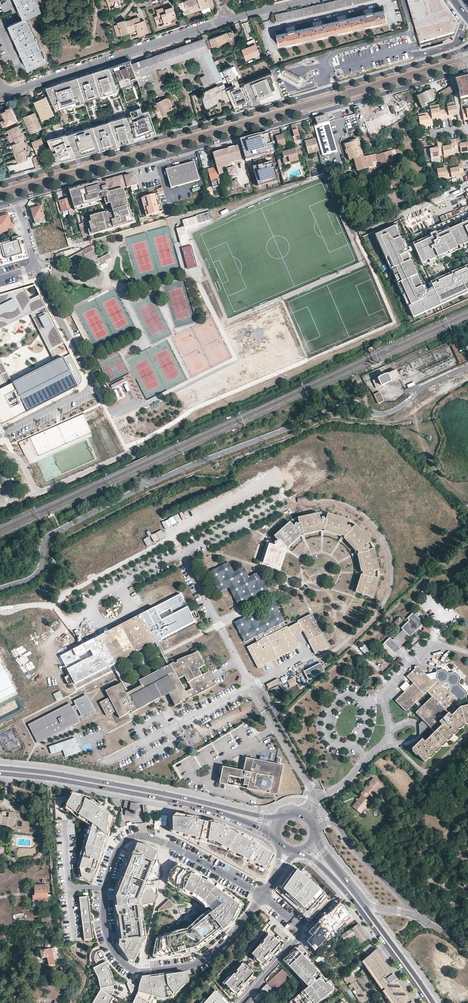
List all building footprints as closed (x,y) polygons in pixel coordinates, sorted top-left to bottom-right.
[(14,0),(16,4),(17,4),(22,14),(21,14),(22,19),(7,25),(9,29),(10,29),(15,39),(14,39),(16,43),(20,50),(19,50),(21,54),(22,54),(26,64),(25,64),(27,69),(44,61),(43,56),(41,56),(37,47),(38,47),(36,43),(35,43),(32,36),(33,35),(31,31),(30,31),(26,22),(27,22),(25,17),(40,11),(38,7),(37,7),(33,0),(15,0),(14,0)] [(188,9),(189,13),(200,9),(197,0),(187,0),(183,1),(186,9),(188,9)] [(200,9),(201,9),(208,6),(212,5),(211,0),(197,0),(200,9)] [(326,3),(275,14),(276,21),(316,13),(346,6),(372,0),(337,0),(326,3)] [(455,17),(451,12),(444,0),(407,0),(412,18),(418,38),(420,43),(422,43),(425,43),(428,43),(432,43),(435,42),(436,42),(441,41),(444,40),(447,39),(447,38),(450,37),(451,36),(453,35),(455,33),(455,32),(458,25),(458,22),(455,17)] [(172,19),(172,18),(171,16),(174,15),(175,14),(172,6),(168,8),(165,9),(164,7),(155,10),(157,16),(161,15),(164,25),(170,23),(169,20),(172,19)] [(327,35),(326,34),(337,31),(337,32),(351,29),(351,28),(364,25),(364,26),(378,23),(378,22),(386,20),(384,11),(371,13),(371,11),(372,11),(371,8),(363,10),(364,13),(365,12),(366,14),(352,18),(344,19),(344,17),(345,17),(345,15),(337,17),(337,19),(339,19),(339,21),(320,25),(320,23),(321,23),(321,21),(312,22),(313,25),(314,25),(315,26),(294,31),(293,29),(294,29),(294,26),(286,28),(286,31),(287,30),(288,32),(276,35),(278,45),(286,42),(286,44),(300,41),(300,40),(313,37),(313,38),(327,35)] [(143,20),(139,21),(137,22),(135,18),(125,21),(129,31),(136,29),(138,35),(147,32),(143,20)] [(117,35),(121,34),(129,31),(125,21),(125,19),(117,22),(117,24),(113,25),(117,35)] [(208,48),(212,46),(230,40),(227,32),(209,39),(204,40),(208,48)] [(172,63),(196,55),(201,67),(204,75),(217,69),(214,61),(210,53),(208,48),(204,40),(203,38),(191,42),(190,39),(185,40),(186,44),(162,53),(154,55),(131,63),(137,80),(140,87),(146,85),(142,73),(172,63)] [(241,50),(245,59),(259,53),(255,44),(248,47),(241,50)] [(133,81),(137,80),(131,63),(130,60),(128,60),(108,67),(122,104),(138,97),(133,81)] [(236,78),(231,66),(224,69),(228,81),(231,80),(233,79),(236,78)] [(112,95),(107,77),(103,78),(101,69),(92,72),(95,81),(99,94),(106,92),(106,94),(107,94),(108,95),(108,96),(112,95)] [(200,77),(204,86),(222,79),(217,69),(204,75),(200,77)] [(282,71),(283,75),(291,79),(299,83),(303,82),(301,77),(294,73),(287,69),(282,71)] [(282,97),(271,72),(259,76),(258,75),(255,76),(256,78),(243,83),(244,84),(252,105),(272,100),(282,97)] [(99,94),(95,81),(85,84),(83,77),(82,75),(76,77),(83,99),(99,94)] [(455,78),(461,99),(467,97),(467,75),(455,78)] [(83,99),(76,77),(45,87),(55,110),(84,101),(83,99)] [(233,79),(231,80),(233,84),(225,87),(226,89),(234,86),(234,88),(236,88),(236,87),(244,84),(243,83),(243,82),(235,85),(233,79)] [(203,96),(206,102),(222,95),(224,99),(224,100),(230,97),(226,89),(225,87),(225,86),(223,83),(202,92),(203,96)] [(252,105),(247,92),(244,84),(236,87),(236,88),(234,88),(234,86),(226,89),(230,97),(236,110),(252,105)] [(441,97),(454,92),(452,87),(439,91),(441,97)] [(24,105),(30,103),(27,95),(21,97),(24,105)] [(33,101),(41,119),(52,114),(44,95),(37,97),(38,99),(33,101)] [(206,107),(208,107),(212,105),(224,99),(222,95),(206,102),(203,96),(202,97),(205,106),(206,107)] [(166,113),(165,111),(172,108),(167,97),(160,100),(161,103),(158,104),(153,106),(153,107),(152,107),(153,111),(155,111),(158,117),(166,113)] [(444,110),(445,117),(449,116),(454,116),(458,115),(456,106),(455,101),(447,103),(448,107),(448,109),(444,110)] [(387,114),(382,115),(384,126),(402,122),(400,117),(406,116),(403,102),(396,104),(397,109),(387,111),(387,114)] [(414,105),(415,105),(418,111),(422,109),(419,102),(413,104),(414,105)] [(5,125),(16,120),(10,106),(5,109),(5,110),(1,112),(5,120),(3,121),(5,125)] [(157,132),(149,108),(143,110),(139,112),(138,108),(133,110),(134,113),(133,114),(128,115),(134,132),(140,130),(142,136),(146,135),(145,132),(147,131),(150,134),(157,132)] [(445,117),(444,110),(440,111),(439,109),(430,111),(431,116),(432,120),(436,119),(441,118),(445,117)] [(27,115),(29,120),(25,122),(30,133),(34,131),(33,129),(40,126),(33,112),(27,115)] [(114,132),(118,143),(136,138),(134,132),(128,115),(127,113),(110,119),(114,132)] [(337,151),(329,121),(327,115),(315,118),(317,125),(314,125),(316,131),(323,155),(337,151)] [(425,126),(429,126),(430,125),(433,124),(432,120),(431,116),(419,118),(420,127),(425,126)] [(369,136),(383,131),(378,117),(364,122),(369,136)] [(93,124),(101,148),(118,143),(114,132),(110,119),(93,124)] [(101,148),(93,124),(66,133),(76,155),(101,148)] [(293,137),(296,144),(302,143),(296,124),(291,125),(292,126),(291,126),(294,136),(293,137)] [(24,138),(19,127),(15,129),(11,131),(8,133),(13,143),(11,144),(15,152),(14,153),(18,162),(27,158),(25,154),(27,152),(25,148),(27,147),(23,139),(24,138)] [(274,148),(269,131),(240,140),(241,143),(241,144),(244,152),(246,160),(252,159),(252,156),(265,152),(266,155),(275,152),(274,148)] [(286,144),(283,134),(276,136),(279,147),(286,144)] [(66,135),(48,140),(57,162),(76,157),(66,135)] [(32,145),(39,142),(43,152),(46,151),(40,137),(30,141),(32,145)] [(305,141),(309,153),(319,151),(315,138),(305,141)] [(354,158),(363,156),(358,139),(351,141),(351,143),(345,144),(346,149),(350,160),(354,158)] [(450,144),(451,146),(447,146),(442,147),(443,155),(444,156),(453,155),(453,153),(456,153),(454,139),(450,140),(450,144)] [(456,153),(461,152),(461,153),(467,152),(467,143),(467,142),(463,143),(459,144),(459,142),(458,139),(454,139),(456,153)] [(39,142),(32,145),(36,155),(37,156),(38,158),(45,155),(43,152),(39,142)] [(431,159),(440,157),(440,156),(443,155),(442,147),(441,142),(437,143),(438,146),(438,148),(434,149),(429,149),(431,159)] [(241,159),(237,146),(225,150),(225,153),(213,156),(218,175),(222,174),(221,167),(225,166),(226,170),(227,169),(229,176),(237,174),(235,167),(233,167),(231,163),(241,160),(241,159)] [(290,162),(290,163),(298,160),(295,150),(292,151),(288,152),(283,153),(285,158),(286,163),(290,162)] [(38,158),(37,156),(33,157),(36,167),(41,166),(38,158)] [(190,183),(199,181),(194,162),(193,162),(190,163),(185,164),(190,183)] [(277,178),(273,162),(264,164),(264,165),(259,166),(258,166),(253,167),(258,184),(277,178)] [(459,168),(450,170),(452,179),(457,178),(461,177),(464,177),(461,163),(458,164),(459,168)] [(175,187),(190,183),(185,164),(173,168),(171,167),(169,167),(175,187)] [(171,189),(175,187),(169,167),(167,167),(166,168),(165,169),(164,172),(165,176),(168,177),(171,189)] [(219,179),(216,167),(207,169),(211,182),(212,188),(221,185),(221,184),(220,179),(219,179)] [(439,180),(444,179),(447,178),(448,180),(452,179),(450,170),(446,171),(446,169),(437,171),(439,180)] [(140,191),(136,178),(131,175),(130,175),(127,176),(130,187),(132,193),(140,191)] [(130,187),(127,176),(124,177),(124,176),(105,181),(106,183),(109,193),(114,191),(114,189),(117,188),(118,190),(130,187)] [(259,187),(278,181),(277,178),(258,184),(259,187)] [(102,198),(98,182),(97,180),(93,182),(98,199),(102,198)] [(93,182),(90,183),(68,189),(74,208),(82,206),(90,203),(98,201),(98,199),(93,182)] [(129,216),(124,200),(126,199),(124,193),(123,189),(118,190),(114,191),(109,193),(106,183),(98,182),(102,198),(106,197),(107,198),(108,204),(110,203),(112,211),(114,217),(110,218),(109,212),(105,213),(94,216),(95,221),(93,222),(89,223),(91,230),(92,234),(99,232),(99,233),(114,229),(113,228),(116,227),(117,225),(119,225),(120,226),(120,227),(129,225),(133,223),(131,215),(129,216)] [(141,198),(146,216),(163,211),(158,193),(141,198)] [(407,215),(407,226),(414,234),(467,211),(467,196),(466,193),(407,215)] [(61,212),(73,209),(70,198),(58,201),(61,212)] [(35,225),(45,222),(41,206),(31,209),(35,225)] [(210,210),(196,214),(198,222),(212,218),(210,210)] [(8,212),(0,214),(0,233),(14,229),(8,212)] [(198,222),(196,214),(181,218),(183,226),(198,222)] [(467,245),(467,217),(412,243),(423,266),(467,245)] [(425,289),(395,224),(376,233),(414,317),(440,305),(432,286),(425,289)] [(61,240),(62,240),(59,230),(58,226),(52,228),(49,229),(43,230),(44,236),(46,236),(48,243),(50,247),(61,243),(61,240)] [(187,240),(183,226),(176,228),(179,242),(187,240)] [(22,236),(0,242),(0,266),(28,258),(22,236)] [(196,267),(190,245),(183,247),(189,268),(196,267)] [(96,257),(92,249),(84,254),(81,250),(70,256),(73,263),(75,266),(86,260),(90,267),(97,263),(100,261),(101,263),(103,261),(102,260),(105,258),(106,260),(106,261),(111,259),(109,256),(110,256),(107,251),(96,257)] [(430,281),(432,286),(440,305),(467,292),(467,264),(430,281)] [(35,285),(0,295),(0,332),(31,315),(51,351),(54,349),(65,343),(35,285)] [(25,326),(19,329),(21,333),(13,338),(16,344),(31,337),(25,326)] [(0,391),(0,419),(3,425),(79,388),(78,386),(82,384),(83,380),(83,376),(72,355),(59,361),(54,349),(51,351),(57,362),(15,384),(0,391)] [(15,384),(0,353),(0,391),(15,384)] [(373,380),(376,388),(390,381),(400,377),(396,370),(386,374),(385,374),(380,377),(373,380)] [(380,391),(374,394),(378,403),(384,401),(380,391)] [(311,517),(307,518),(302,519),(305,534),(320,531),(323,530),(320,515),(311,517)] [(326,530),(335,533),(341,536),(343,536),(345,531),(348,521),(338,518),(331,516),(328,524),(326,530)] [(292,524),(287,528),(278,536),(288,547),(294,542),(300,537),(302,535),(292,524)] [(369,542),(361,532),(357,528),(346,538),(358,551),(365,545),(369,542)] [(272,546),(266,563),(280,567),(286,550),(272,546)] [(375,552),(360,555),(361,562),(363,569),(363,573),(373,572),(378,571),(377,566),(375,555),(375,552)] [(245,565),(236,570),(231,560),(210,570),(220,591),(230,586),(240,606),(262,596),(265,594),(271,591),(261,570),(251,575),(245,565)] [(268,590),(260,573),(250,578),(244,568),(235,572),(229,563),(212,571),(217,580),(221,588),(231,584),(241,604),(263,593),(268,590)] [(378,580),(363,576),(359,589),(358,593),(372,598),(373,596),(375,589),(378,580)] [(116,661),(140,650),(149,645),(156,642),(156,643),(158,642),(160,641),(163,639),(163,638),(196,621),(192,614),(192,612),(190,609),(182,594),(142,614),(91,639),(97,652),(103,668),(109,665),(110,666),(113,664),(116,663),(117,662),(116,661)] [(269,615),(269,616),(261,620),(260,621),(255,611),(235,621),(246,643),(256,637),(255,636),(247,640),(242,631),(238,622),(244,619),(245,619),(248,618),(248,617),(254,614),(259,624),(272,618),(271,615),(267,607),(271,605),(275,604),(277,608),(283,621),(281,622),(281,624),(286,621),(276,601),(265,606),(269,615)] [(288,626),(284,628),(281,624),(281,622),(283,621),(277,608),(275,604),(271,605),(267,607),(271,615),(272,618),(259,624),(254,614),(248,617),(248,618),(245,619),(244,619),(238,622),(242,631),(247,640),(255,636),(256,637),(258,642),(248,647),(259,668),(271,662),(269,659),(269,658),(275,655),(277,659),(284,655),(299,648),(293,636),(304,631),(307,629),(313,640),(309,641),(316,654),(329,648),(312,614),(288,626)] [(414,611),(412,613),(423,624),(425,622),(414,611)] [(403,630),(410,637),(423,624),(412,613),(407,618),(409,620),(401,628),(403,630)] [(402,620),(399,616),(393,621),(397,625),(402,620)] [(307,629),(304,631),(309,641),(313,640),(307,629)] [(410,637),(403,630),(392,640),(390,637),(381,646),(392,657),(401,648),(400,647),(410,637)] [(97,652),(91,639),(61,654),(64,659),(69,670),(71,672),(71,674),(75,682),(94,673),(103,668),(97,652)] [(161,649),(164,654),(169,664),(172,663),(166,651),(160,641),(158,642),(161,649)] [(364,655),(370,652),(365,645),(360,647),(364,655)] [(159,692),(166,689),(174,705),(181,702),(180,701),(181,700),(182,700),(183,701),(184,701),(185,701),(185,700),(185,699),(185,698),(188,696),(189,698),(215,685),(212,678),(208,679),(205,673),(202,675),(199,668),(205,665),(198,651),(175,663),(174,661),(172,663),(169,664),(164,666),(165,668),(141,680),(143,683),(130,690),(127,691),(126,691),(121,681),(111,686),(113,689),(124,714),(127,713),(126,712),(130,710),(131,712),(138,710),(138,709),(154,701),(156,701),(159,700),(160,699),(161,697),(161,696),(159,692)] [(385,672),(391,677),(399,668),(400,669),(405,663),(399,657),(385,672)] [(18,694),(0,660),(0,703),(18,694)] [(324,670),(320,662),(303,671),(307,679),(324,670)] [(116,669),(121,680),(127,690),(127,691),(130,690),(127,686),(120,670),(117,665),(116,663),(113,664),(116,669)] [(406,676),(413,683),(411,685),(404,692),(395,700),(406,711),(415,703),(420,708),(415,713),(423,720),(429,726),(434,732),(424,742),(422,739),(412,749),(425,762),(464,723),(467,722),(467,705),(460,707),(458,701),(465,700),(466,693),(458,684),(459,678),(454,673),(449,675),(444,670),(437,671),(437,672),(436,678),(438,680),(431,686),(429,684),(433,681),(426,675),(417,666),(406,676)] [(437,672),(426,675),(433,681),(429,684),(431,686),(438,680),(436,678),(437,672)] [(294,677),(287,681),(290,688),(297,684),(294,677)] [(280,684),(278,679),(267,685),(269,689),(280,684)] [(404,692),(411,685),(406,681),(400,687),(404,692)] [(105,689),(109,696),(102,700),(99,701),(106,714),(107,714),(116,710),(119,717),(124,714),(113,689),(111,686),(105,689)] [(53,694),(56,701),(63,697),(60,691),(53,694)] [(72,706),(71,706),(69,703),(65,704),(66,706),(64,706),(64,705),(60,707),(60,708),(59,709),(58,708),(54,710),(55,711),(53,712),(52,709),(45,713),(46,715),(44,716),(44,715),(29,722),(31,726),(33,725),(36,732),(35,733),(37,739),(52,731),(51,730),(53,729),(54,732),(61,728),(60,726),(62,725),(62,726),(66,724),(66,723),(67,722),(68,724),(72,722),(71,721),(73,720),(73,721),(77,719),(73,710),(74,710),(77,708),(81,716),(85,714),(86,715),(89,714),(88,712),(93,710),(85,695),(73,701),(75,704),(72,706)] [(66,706),(65,704),(69,703),(71,706),(72,706),(70,701),(52,709),(53,712),(55,711),(54,710),(58,708),(59,709),(60,708),(60,707),(64,705),(64,706),(66,706)] [(60,726),(61,728),(79,720),(74,710),(73,710),(77,719),(73,721),(73,720),(71,721),(72,722),(68,724),(67,722),(66,723),(66,724),(62,726),(62,725),(60,726)] [(46,715),(45,713),(28,721),(37,740),(54,732),(53,729),(51,730),(52,731),(37,739),(35,733),(36,732),(33,725),(31,726),(29,722),(44,715),(44,716),(46,715)] [(422,732),(429,726),(423,720),(420,723),(419,724),(419,735),(422,732)] [(266,763),(265,768),(259,767),(259,761),(246,759),(244,772),(223,768),(220,785),(227,786),(229,777),(242,780),(243,783),(244,785),(245,787),(247,788),(247,790),(262,792),(277,795),(283,766),(266,763)] [(365,808),(371,800),(370,800),(373,796),(370,793),(379,782),(371,775),(362,786),(368,791),(365,796),(362,793),(358,799),(357,800),(353,806),(361,813),(365,808)] [(108,823),(110,813),(108,810),(109,807),(102,803),(101,806),(91,799),(72,791),(64,807),(73,812),(91,822),(78,867),(79,872),(80,876),(92,881),(93,876),(98,863),(100,863),(103,854),(101,853),(105,842),(107,843),(108,837),(106,836),(108,823)] [(120,806),(119,800),(111,798),(111,802),(118,807),(120,806)] [(138,804),(125,801),(123,809),(126,810),(125,816),(133,818),(133,815),(136,815),(138,804)] [(15,813),(3,811),(3,814),(0,814),(0,824),(14,826),(15,813)] [(221,825),(222,823),(187,814),(169,817),(192,817),(221,825)] [(265,880),(273,861),(271,849),(263,841),(228,825),(222,823),(221,825),(192,817),(169,817),(170,831),(190,836),(195,845),(256,878),(265,880)] [(170,831),(195,845),(190,836),(170,831)] [(115,903),(116,906),(119,906),(123,937),(119,946),(125,955),(125,957),(128,960),(131,958),(135,960),(141,948),(140,947),(143,941),(143,937),(139,905),(143,904),(155,901),(157,896),(151,888),(144,887),(154,860),(156,859),(159,858),(157,847),(136,843),(129,854),(125,861),(120,873),(118,881),(116,894),(116,896),(116,897),(117,903),(115,903)] [(158,888),(160,880),(148,882),(156,859),(154,860),(144,887),(151,888),(158,888)] [(201,878),(202,875),(184,865),(175,864),(168,873),(167,880),(173,888),(192,897),(202,904),(206,909),(209,908),(204,901),(197,896),(181,888),(170,882),(171,873),(178,866),(188,872),(201,878)] [(204,901),(209,908),(212,912),(210,914),(188,931),(158,939),(155,955),(160,957),(180,952),(181,955),(184,954),(184,951),(196,948),(232,920),(234,923),(236,920),(234,918),(247,908),(250,902),(240,896),(232,893),(233,892),(225,888),(222,892),(207,881),(208,879),(202,875),(201,878),(188,872),(178,866),(171,873),(170,882),(181,888),(197,896),(204,901)] [(318,912),(331,900),(311,882),(307,878),(292,866),(278,886),(284,891),(281,895),(309,921),(318,912)] [(80,876),(79,872),(76,878),(91,884),(94,878),(93,876),(92,881),(80,876)] [(225,888),(208,879),(207,881),(222,892),(225,888)] [(33,895),(33,901),(48,901),(48,885),(35,885),(35,895),(33,895)] [(88,905),(87,902),(89,899),(88,896),(79,897),(85,941),(92,940),(90,927),(92,924),(91,922),(90,922),(89,919),(91,915),(90,913),(89,913),(88,910),(90,907),(89,905),(88,905)] [(169,900),(159,909),(158,912),(171,908),(174,905),(169,900)] [(143,904),(139,905),(143,937),(147,936),(143,904)] [(313,935),(307,941),(312,946),(315,943),(318,947),(331,934),(334,937),(351,917),(340,904),(327,915),(320,922),(310,932),(313,935)] [(236,920),(247,908),(234,918),(236,920)] [(181,955),(180,952),(160,957),(155,955),(158,939),(188,931),(210,914),(208,911),(186,928),(175,932),(164,933),(156,937),(152,954),(155,959),(171,957),(181,955)] [(49,915),(49,917),(42,919),(42,924),(48,923),(52,921),(52,915),(49,915)] [(234,923),(232,920),(196,948),(184,951),(184,954),(198,951),(234,923)] [(367,937),(358,924),(350,929),(355,936),(361,943),(368,938),(367,937)] [(277,926),(274,929),(274,931),(283,939),(287,935),(277,926)] [(355,936),(350,929),(341,936),(345,942),(355,936)] [(272,955),(271,954),(280,944),(269,934),(264,941),(262,940),(259,943),(261,944),(252,954),(264,964),(272,955)] [(375,949),(370,943),(362,950),(367,956),(375,949)] [(57,961),(55,951),(54,952),(54,948),(40,950),(42,958),(47,957),(50,970),(56,969),(54,962),(57,961)] [(285,961),(309,986),(290,1002),(291,1002),(320,1002),(336,990),(323,975),(298,949),(285,961)] [(380,956),(376,949),(372,953),(377,958),(379,957),(380,956)] [(106,962),(107,961),(105,957),(101,959),(96,952),(95,956),(95,959),(96,961),(98,966),(104,962),(106,962)] [(377,958),(372,953),(362,962),(391,1002),(394,1002),(385,990),(388,988),(387,987),(384,989),(367,965),(377,958)] [(393,973),(380,956),(379,957),(391,974),(393,973)] [(379,957),(377,958),(367,965),(384,989),(387,987),(388,988),(385,990),(394,1002),(411,1002),(410,1002),(397,982),(393,984),(392,983),(397,980),(394,975),(392,976),(391,975),(391,974),(379,957)] [(110,974),(104,962),(98,966),(94,968),(98,976),(100,988),(113,986),(110,974)] [(112,973),(106,962),(104,962),(110,974),(113,986),(115,985),(112,973)] [(233,975),(225,984),(237,994),(246,985),(245,983),(254,974),(248,968),(246,969),(242,965),(237,970),(236,969),(231,974),(233,975)] [(270,986),(274,991),(287,979),(289,976),(282,969),(267,983),(270,986)] [(194,977),(188,971),(143,975),(133,1002),(144,978),(185,974),(185,975),(188,978),(174,994),(152,995),(149,1002),(151,1002),(153,998),(175,997),(190,980),(194,977)] [(188,978),(185,975),(185,974),(144,978),(133,1002),(149,1002),(152,995),(174,994),(188,978)] [(354,981),(353,979),(348,974),(343,978),(347,983),(350,981),(352,983),(354,981)] [(366,994),(367,993),(365,990),(364,991),(356,980),(354,981),(352,983),(349,985),(351,988),(353,986),(358,992),(355,994),(361,1002),(362,1002),(369,998),(366,994)] [(412,1001),(397,980),(392,983),(393,984),(397,982),(410,1002),(412,1001)] [(264,999),(271,990),(266,985),(258,994),(264,999)] [(114,992),(113,986),(100,988),(101,990),(111,996),(114,992)] [(113,999),(110,998),(111,996),(101,990),(93,1002),(110,1002),(113,999)] [(208,1002),(231,1002),(220,991),(208,1002)]
